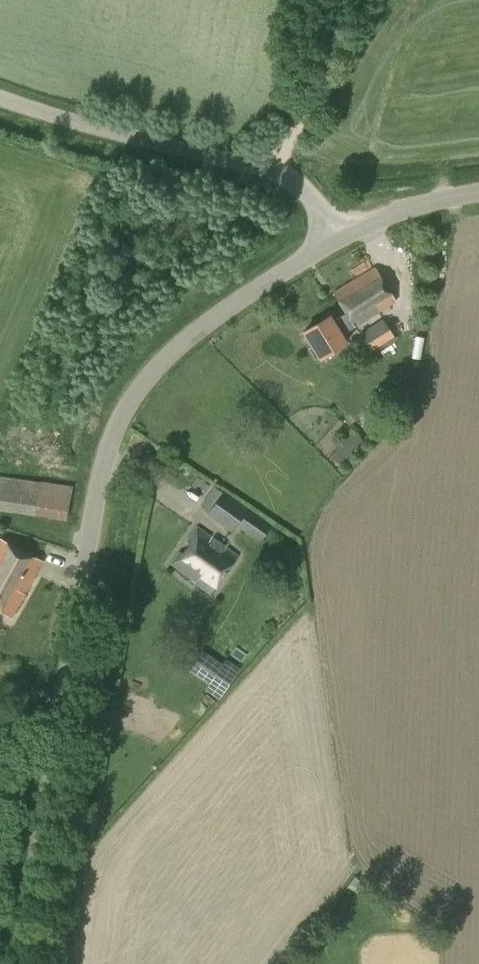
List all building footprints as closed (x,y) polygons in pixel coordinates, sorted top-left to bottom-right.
[(342,333),(395,300),(376,268),(335,293),(346,312),(334,320),(331,316),(305,331),(320,356),(346,340),(342,333)] [(372,354),(395,338),(383,319),(359,334),(372,354)] [(341,465),(363,439),(352,430),(330,456),(341,465)] [(0,476),(0,510),(67,520),(72,485),(40,481),(40,482),(0,476)] [(271,527),(223,491),(207,513),(231,531),(236,524),(260,542),(271,527)] [(212,592),(237,555),(198,529),(175,562),(199,579),(197,582),(212,592)] [(42,562),(0,539),(0,609),(12,615),(42,562)] [(202,650),(189,669),(210,684),(206,690),(218,698),(221,692),(222,693),(240,668),(226,659),(223,664),(202,650)]
